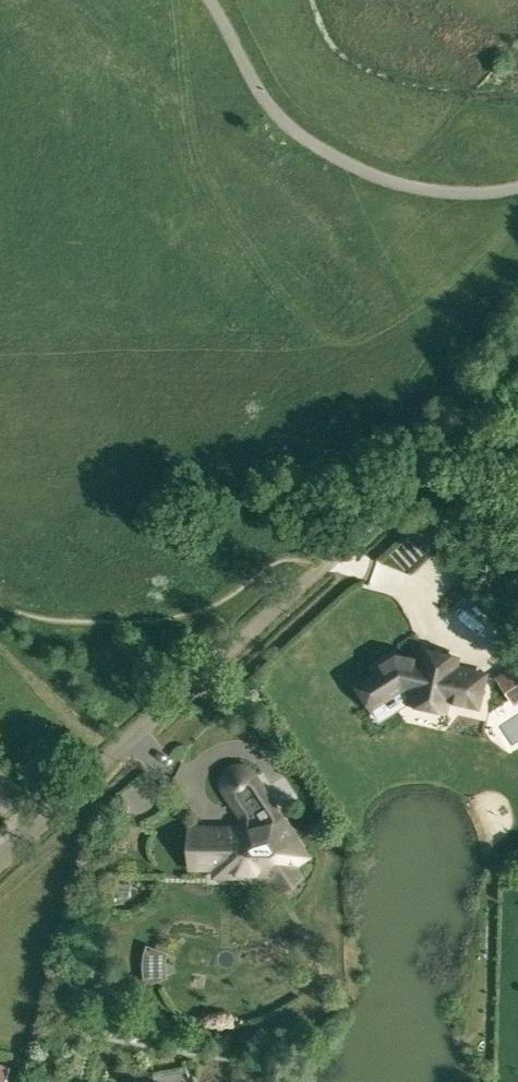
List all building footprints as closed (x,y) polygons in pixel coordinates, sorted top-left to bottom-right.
[(408,701),(445,709),(447,698),(477,705),(484,673),(454,666),(457,656),(420,648),(417,658),(395,653),(372,668),(376,674),(358,685),(371,707),(401,688),(410,690),(408,701)] [(497,679),(512,700),(517,696),(517,665),(497,679)] [(305,855),(251,773),(249,771),(247,769),(245,768),(242,767),(239,767),(236,767),(234,767),(231,769),(229,770),(227,772),(225,775),(224,777),(223,780),(223,783),(224,786),(225,788),(226,790),(251,828),(190,828),(190,865),(215,865),(215,873),(236,874),(236,865),(264,865),(280,889),(299,876),(291,864),(305,855)]
